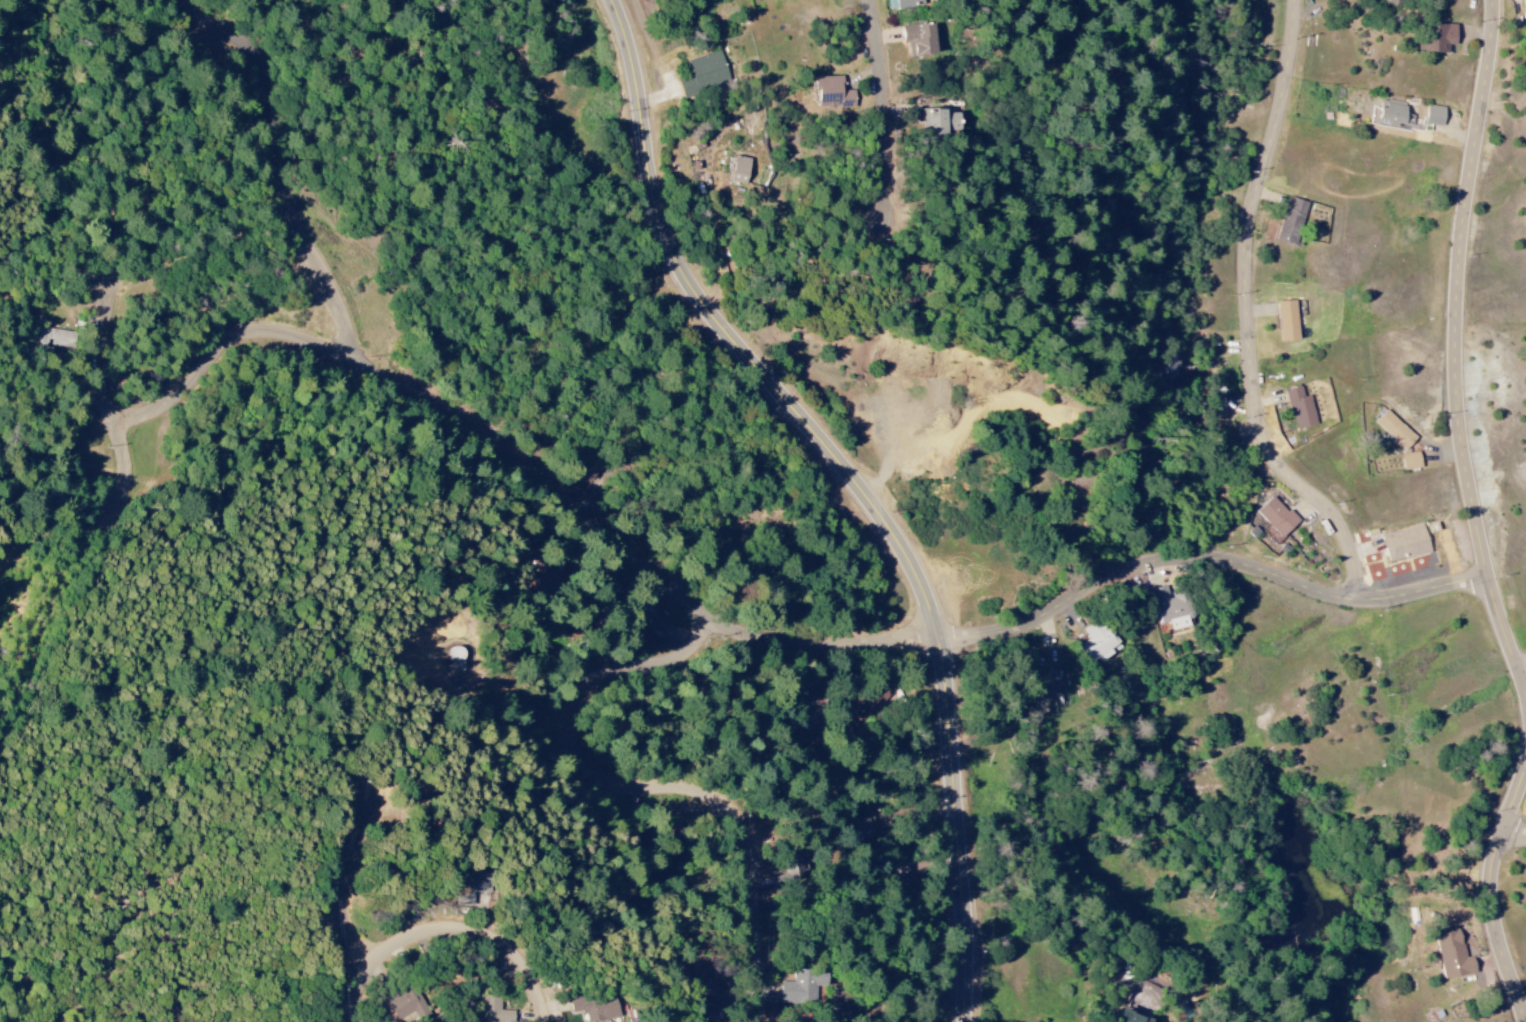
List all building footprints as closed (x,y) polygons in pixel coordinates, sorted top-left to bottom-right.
[(897,11),(926,5),(925,0),(895,0),(897,11)] [(900,27),(902,44),(908,43),(909,58),(938,55),(935,23),(900,27)] [(1448,53),(1448,46),(1457,46),(1457,25),(1429,26),(1429,40),(1418,41),(1419,54),(1448,53)] [(681,98),(729,84),(719,50),(685,61),(690,77),(676,82),(681,98)] [(854,91),(843,91),(842,77),(815,78),(816,109),(855,108),(854,91)] [(1407,105),(1382,99),(1376,124),(1408,131),(1412,116),(1405,114),(1407,105)] [(1445,108),(1426,106),(1425,125),(1443,127),(1445,108)] [(946,109),(921,110),(922,133),(958,132),(958,114),(946,114),(946,109)] [(746,185),(752,160),(735,156),(730,181),(746,185)] [(1308,203),(1289,197),(1277,241),(1295,246),(1308,203)] [(1279,341),(1298,340),(1297,300),(1278,301),(1279,341)] [(76,331),(37,329),(36,348),(74,350),(76,331)] [(1173,368),(1180,367),(1179,355),(1154,358),(1156,379),(1174,377),(1173,368)] [(1312,395),(1303,396),(1301,388),(1288,390),(1293,429),(1316,426),(1312,395)] [(1374,422),(1404,450),(1415,438),(1386,410),(1374,422)] [(1421,468),(1419,452),(1401,454),(1403,470),(1421,468)] [(1281,538),(1298,523),(1274,496),(1256,512),(1281,538)] [(1430,554),(1424,525),(1380,535),(1387,563),(1430,554)] [(1151,590),(1159,625),(1168,623),(1169,631),(1188,626),(1186,617),(1189,617),(1184,594),(1168,597),(1166,586),(1151,590)] [(1119,647),(1100,619),(1083,631),(1088,639),(1078,646),(1091,665),(1119,647)] [(1057,671),(1040,671),(1041,697),(1058,696),(1057,671)] [(460,871),(459,906),(476,906),(476,892),(492,893),(493,872),(460,871)] [(1437,931),(1443,979),(1475,974),(1473,957),(1464,958),(1460,928),(1437,931)] [(780,983),(780,1003),(813,1003),(814,986),(825,986),(825,970),(792,970),(792,983),(780,983)] [(397,1021),(398,1021),(419,1021),(428,1017),(409,984),(381,1001),(393,1021),(395,1021),(397,1021)] [(484,1021),(499,1021),(500,996),(481,995),(480,1021),(484,1021)] [(616,996),(595,1000),(594,995),(570,1000),(573,1013),(584,1011),(586,1021),(597,1021),(620,1017),(616,996)] [(715,1001),(695,1001),(695,1021),(715,1020),(715,1001)] [(518,1011),(502,1011),(502,1021),(517,1021),(518,1011)] [(1122,1011),(1120,1021),(1153,1021),(1154,1018),(1122,1011)]
